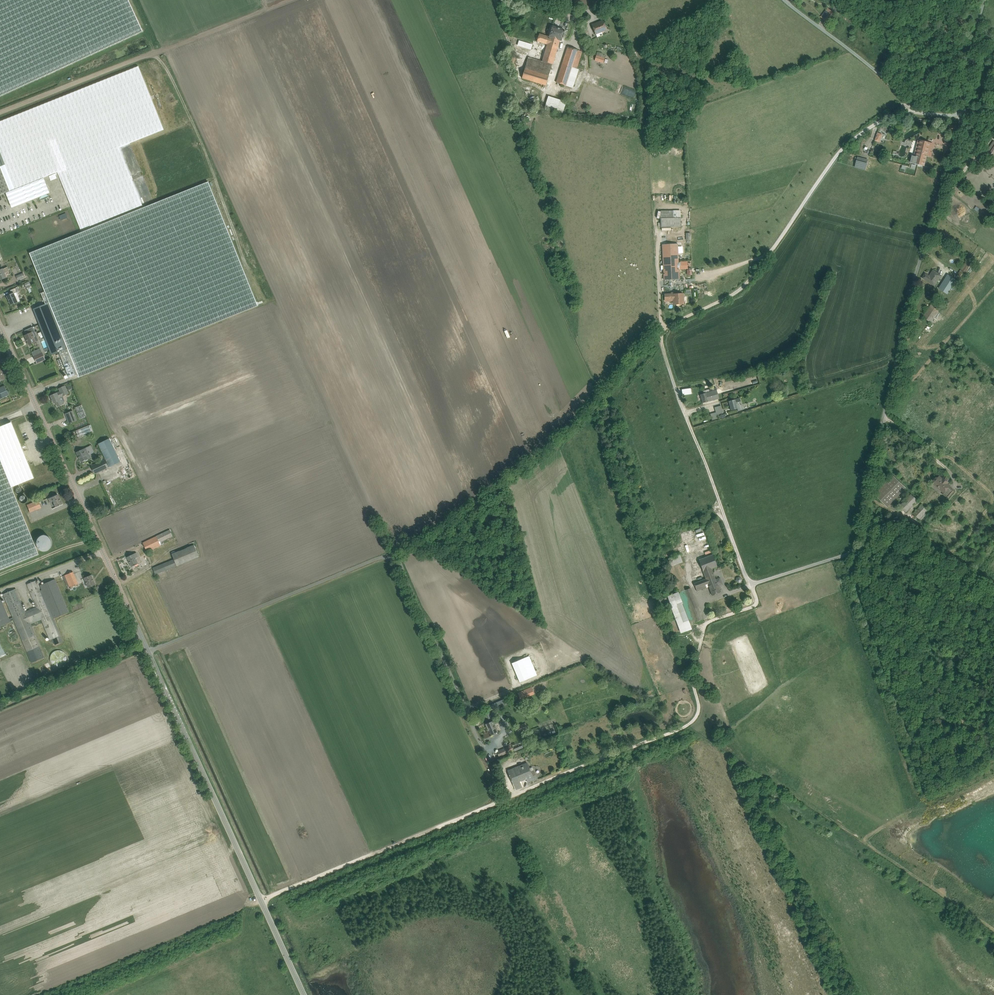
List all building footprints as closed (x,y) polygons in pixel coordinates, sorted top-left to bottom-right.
[(143,31),(129,0),(0,0),(0,96),(143,31)] [(829,10),(823,18),(828,22),(835,14),(829,10)] [(602,22),(592,26),(595,34),(606,30),(605,28),(605,26),(605,25),(603,24),(602,22)] [(560,29),(556,28),(552,27),(549,37),(561,41),(564,31),(560,29)] [(561,41),(549,37),(539,34),(537,40),(537,42),(547,45),(542,62),(543,62),(552,65),(559,41),(560,42),(561,41)] [(518,42),(517,47),(530,51),(532,46),(518,42)] [(568,47),(556,83),(566,86),(571,71),(572,68),(577,50),(568,47)] [(577,50),(572,68),(576,69),(582,52),(577,50)] [(542,62),(528,58),(525,66),(549,74),(552,65),(543,62),(542,62)] [(549,74),(525,66),(522,78),(546,86),(549,74)] [(81,230),(142,206),(119,147),(164,129),(139,67),(0,122),(0,196),(6,193),(12,209),(50,194),(44,178),(58,173),(71,206),(81,230)] [(570,88),(575,73),(571,71),(566,86),(570,88)] [(565,104),(547,98),(544,109),(562,115),(565,104)] [(956,127),(949,125),(947,133),(954,135),(956,127)] [(930,143),(921,140),(916,158),(912,157),(911,163),(924,166),(930,143)] [(858,158),(855,167),(866,170),(868,160),(858,158)] [(59,352),(61,357),(62,361),(67,373),(69,378),(77,375),(78,377),(258,306),(208,182),(30,253),(45,292),(41,293),(46,304),(33,309),(52,355),(59,352)] [(680,218),(660,219),(661,227),(681,226),(680,218)] [(661,228),(661,236),(669,236),(669,227),(661,228)] [(947,229),(933,249),(939,253),(952,233),(947,229)] [(677,244),(662,245),(664,279),(664,280),(679,279),(677,244)] [(975,249),(957,275),(962,279),(980,252),(975,249)] [(3,279),(6,277),(5,273),(10,271),(8,267),(0,270),(0,279),(0,280),(3,279)] [(933,271),(930,277),(925,274),(923,278),(935,286),(941,276),(933,271)] [(946,278),(940,288),(947,293),(954,283),(946,278)] [(937,292),(925,284),(921,290),(934,298),(937,292)] [(11,305),(14,304),(20,301),(16,293),(18,292),(16,288),(11,290),(12,294),(7,296),(11,305)] [(678,294),(678,293),(671,293),(671,294),(665,295),(665,301),(673,300),(673,304),(683,304),(682,294),(678,294)] [(934,301),(923,317),(931,322),(942,306),(934,301)] [(29,345),(31,344),(39,341),(33,327),(25,331),(27,334),(25,335),(29,345)] [(42,352),(34,355),(37,363),(45,359),(42,352)] [(9,395),(5,386),(0,388),(0,399),(4,397),(9,395)] [(54,403),(56,402),(58,406),(62,404),(60,401),(59,398),(69,394),(65,386),(59,388),(59,389),(60,388),(61,391),(57,393),(51,396),(54,403)] [(716,390),(709,392),(707,393),(709,401),(714,400),(718,398),(718,396),(717,393),(716,390)] [(706,393),(700,395),(702,403),(709,401),(707,393),(706,393)] [(740,398),(728,401),(730,410),(737,408),(742,407),(740,398)] [(721,406),(714,407),(716,412),(716,414),(723,412),(721,406)] [(69,423),(77,420),(73,411),(65,414),(69,423)] [(11,487),(34,478),(11,422),(0,426),(0,570),(38,554),(11,487)] [(79,437),(93,431),(91,425),(76,431),(79,437)] [(110,438),(98,444),(110,468),(121,462),(115,449),(110,438)] [(88,453),(86,448),(77,452),(81,462),(88,459),(86,454),(88,453)] [(102,471),(109,467),(105,460),(98,463),(102,471)] [(893,476),(876,494),(887,506),(905,488),(893,476)] [(943,480),(939,477),(938,478),(936,478),(934,480),(935,482),(934,483),(944,492),(949,487),(950,486),(947,483),(948,482),(944,479),(943,480)] [(949,487),(944,492),(943,493),(948,498),(954,491),(949,487)] [(53,502),(55,507),(62,504),(58,494),(48,498),(50,503),(53,502)] [(911,494),(900,506),(906,512),(918,500),(911,494)] [(27,505),(30,512),(41,508),(38,500),(27,505)] [(922,505),(914,513),(919,519),(928,510),(922,505)] [(876,506),(870,516),(874,519),(880,509),(876,506)] [(143,543),(146,549),(147,552),(162,545),(161,542),(173,536),(170,530),(143,543)] [(153,568),(156,575),(200,556),(195,544),(172,554),(174,559),(153,568)] [(902,546),(895,554),(899,557),(906,548),(902,546)] [(137,552),(127,557),(132,567),(139,563),(136,558),(139,556),(137,552)] [(712,554),(698,560),(706,579),(694,583),(697,591),(709,586),(707,582),(715,579),(711,568),(717,566),(712,554)] [(680,556),(668,561),(670,566),(675,565),(682,562),(680,556)] [(684,590),(675,565),(670,566),(668,567),(677,593),(680,592),(684,590)] [(73,572),(63,576),(68,588),(78,584),(73,572)] [(84,578),(89,587),(96,584),(92,575),(84,578)] [(715,579),(707,582),(709,586),(712,595),(720,592),(721,592),(719,588),(718,588),(717,585),(722,584),(720,578),(715,579)] [(11,622),(11,621),(14,620),(31,663),(44,657),(40,646),(41,646),(31,624),(41,620),(51,643),(54,642),(55,645),(60,643),(63,641),(54,618),(69,612),(56,579),(40,585),(42,590),(40,591),(36,580),(27,584),(36,607),(26,611),(16,588),(4,593),(4,595),(13,617),(10,619),(0,596),(0,627),(11,622)] [(684,590),(680,592),(687,612),(692,610),(688,601),(686,593),(691,591),(690,588),(684,590)] [(691,591),(686,593),(688,601),(694,598),(691,591)] [(694,598),(688,601),(692,610),(698,608),(694,598)] [(690,628),(681,604),(672,607),(682,631),(690,628)] [(692,610),(687,612),(692,623),(702,619),(698,608),(692,610)] [(66,660),(66,658),(66,657),(65,655),(64,654),(63,652),(61,651),(60,650),(58,650),(57,650),(55,650),(53,651),(52,652),(51,653),(50,654),(49,656),(49,657),(49,659),(49,660),(49,662),(50,663),(51,665),(53,666),(54,666),(56,667),(58,667),(60,667),(61,666),(62,665),(63,664),(64,663),(65,662),(66,660)] [(537,675),(529,656),(512,663),(520,682),(537,675)] [(517,694),(519,700),(533,694),(530,688),(517,694)] [(488,705),(490,709),(503,703),(501,700),(488,705)] [(491,735),(494,734),(498,731),(494,721),(486,724),(487,728),(488,728),(491,735)] [(500,757),(511,752),(514,751),(512,747),(511,747),(511,745),(497,751),(500,757)] [(508,770),(516,789),(523,787),(520,781),(526,778),(528,782),(537,778),(532,767),(529,768),(527,762),(508,770)]
